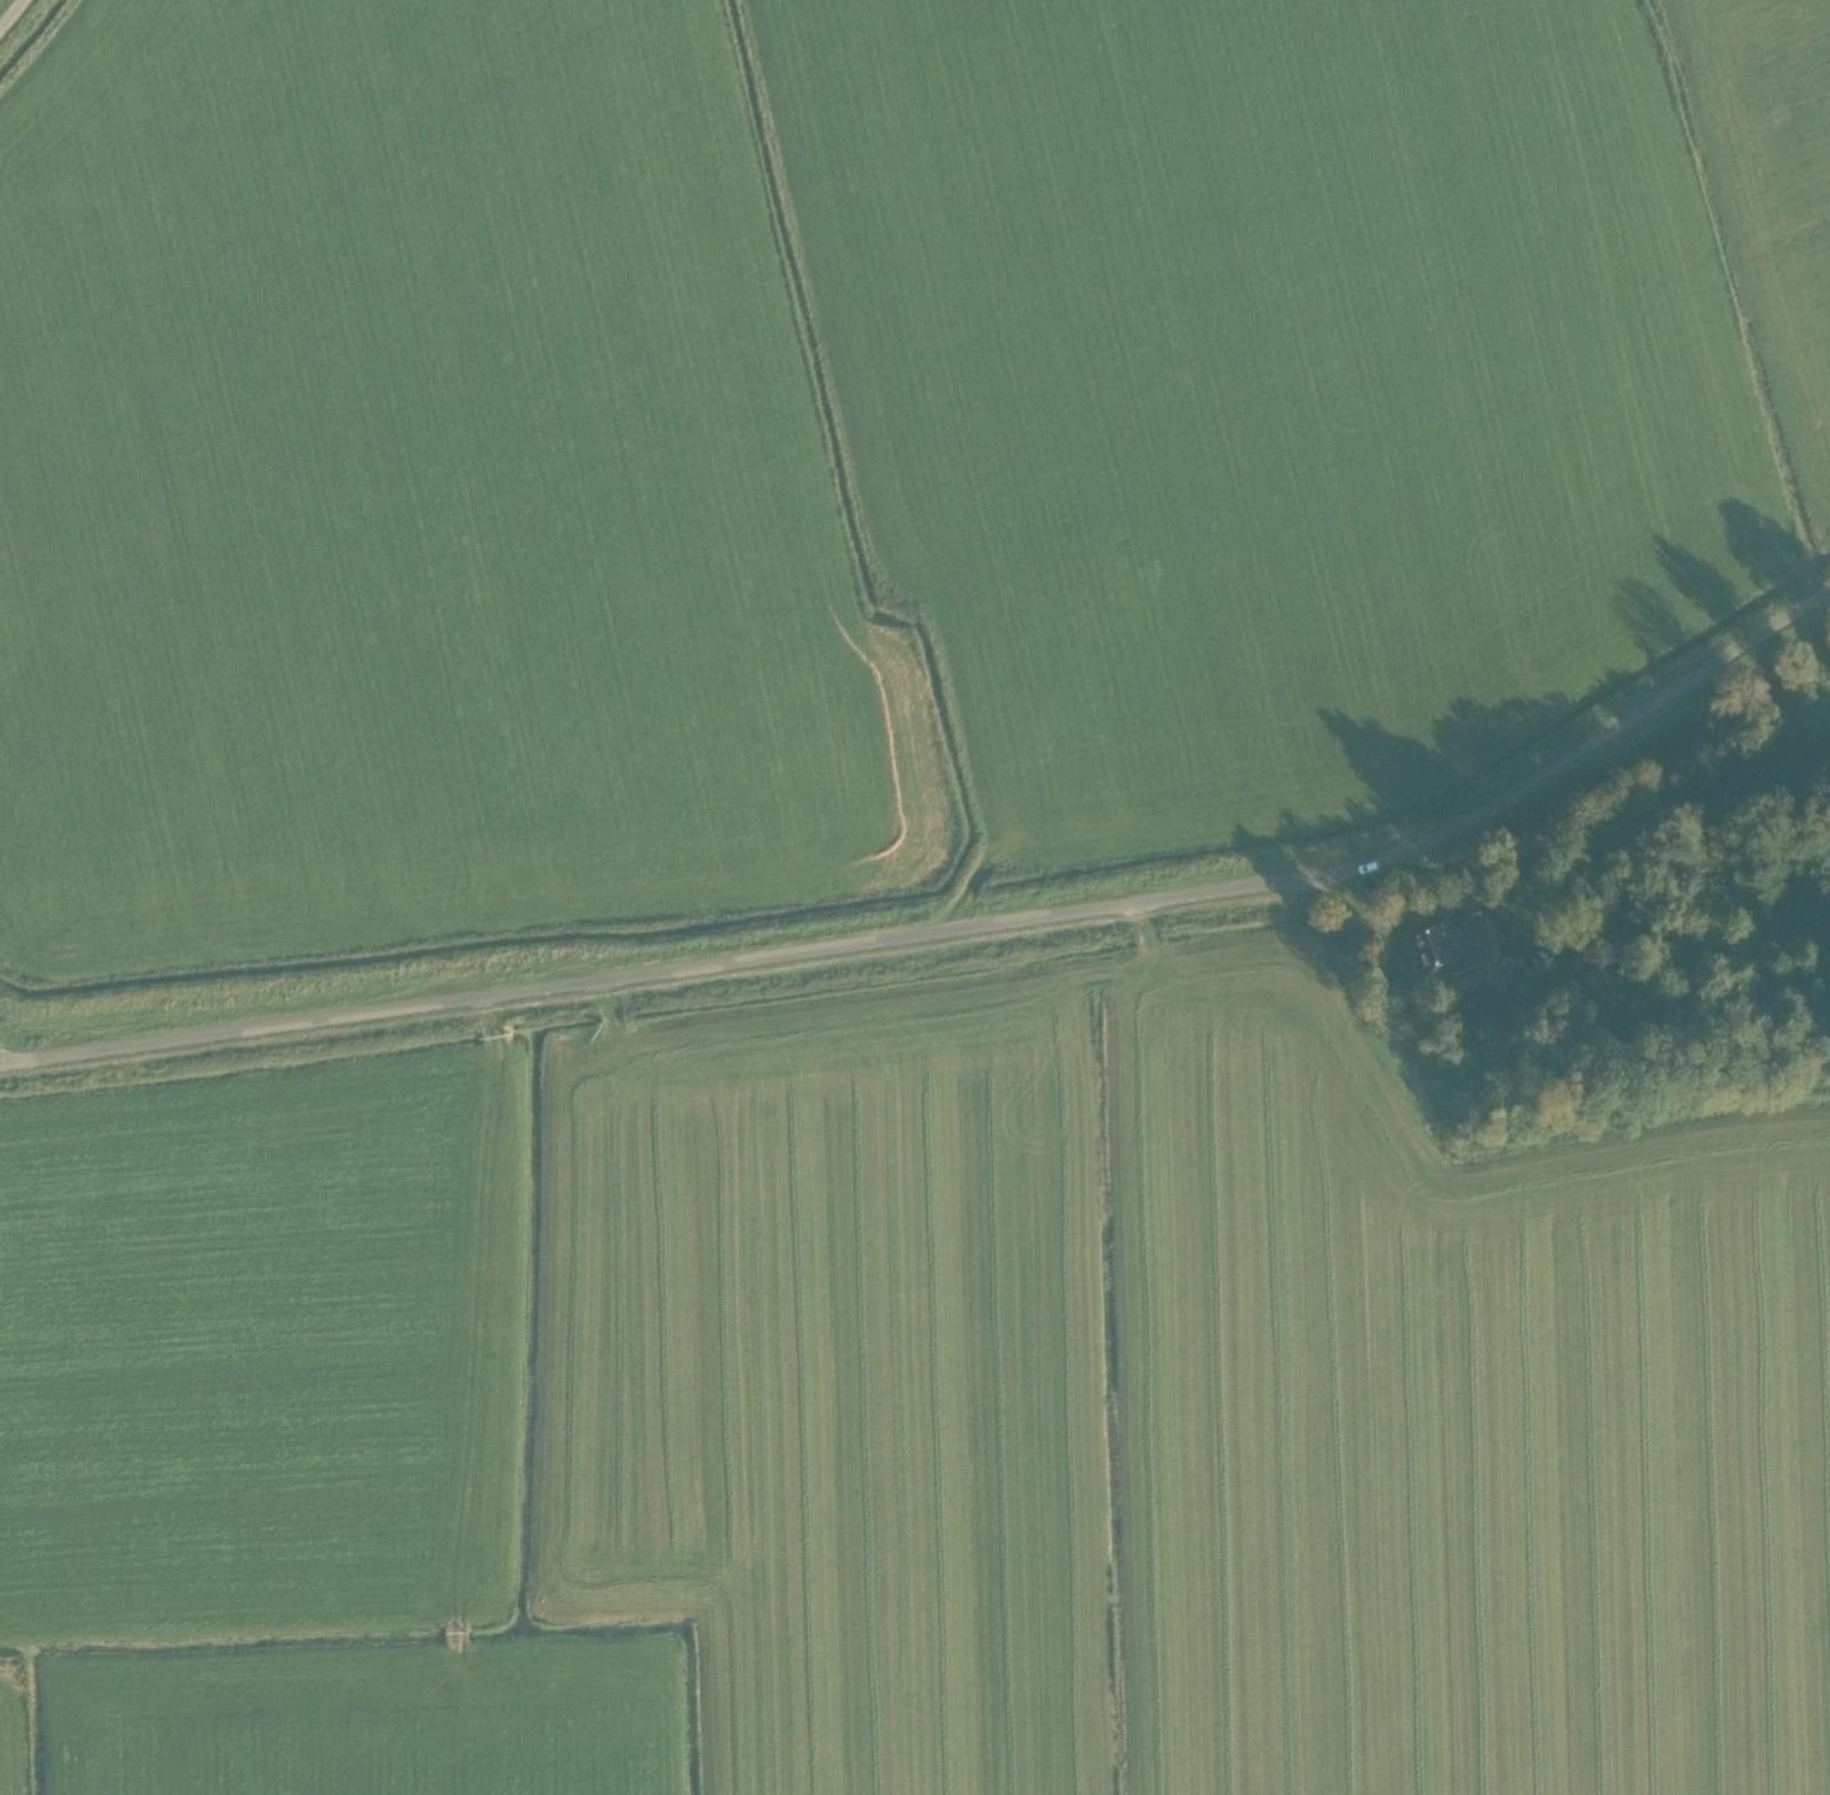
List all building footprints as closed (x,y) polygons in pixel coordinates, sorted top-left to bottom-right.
[(1481,918),(1451,928),(1449,922),(1409,935),(1425,984),(1495,962),(1481,918)]
